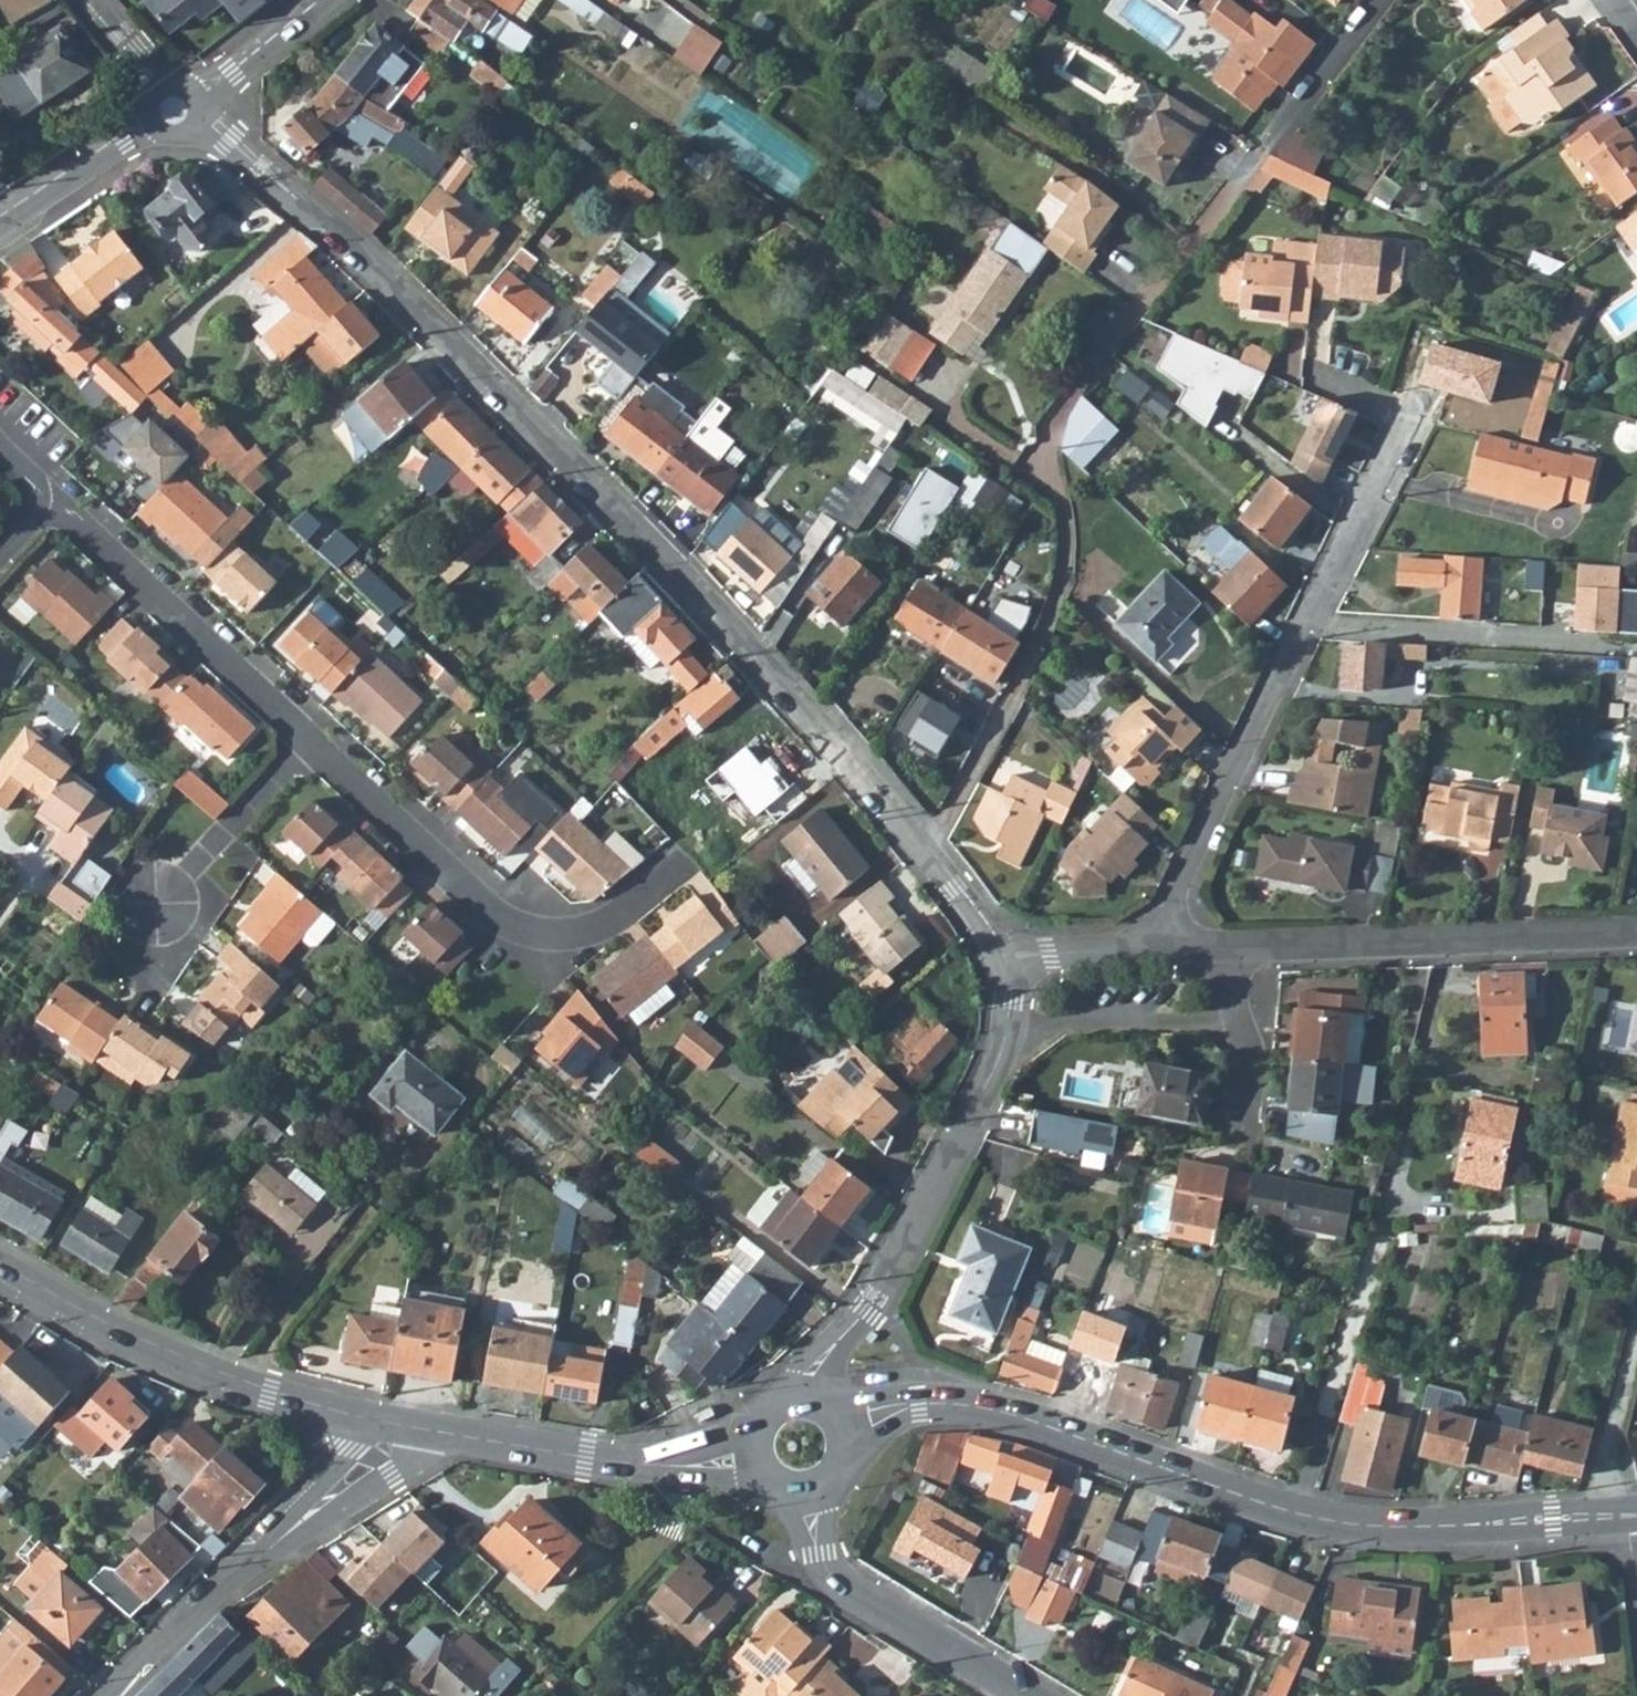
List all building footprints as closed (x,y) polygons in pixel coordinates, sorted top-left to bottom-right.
[(52,0),(0,0),(0,2),(13,25),(54,2),(52,0)] [(220,0),(147,0),(144,3),(169,34),(197,11),(204,19),(223,3),(220,0)] [(223,3),(239,24),(267,2),(265,0),(220,0),(223,3)] [(419,17),(451,39),(452,40),(467,19),(482,29),(484,27),(520,53),(532,36),(480,0),(415,0),(408,10),(419,17)] [(511,14),(512,13),(521,0),(491,0),(511,14)] [(525,22),(541,0),(521,0),(512,13),(525,22)] [(591,21),(600,8),(589,0),(561,0),(591,21)] [(1234,42),(1252,17),(1229,0),(1222,0),(1212,14),(1206,22),(1234,42)] [(1470,11),(1477,7),(1472,0),(1462,0),(1470,11)] [(1483,30),(1526,0),(1472,0),(1477,7),(1470,11),(1483,30)] [(591,21),(628,46),(636,32),(600,8),(591,21)] [(1507,35),(1516,47),(1547,25),(1538,12),(1507,35)] [(1212,80),(1254,111),(1275,82),(1282,88),(1315,44),(1283,19),(1277,29),(1256,13),(1252,17),(1234,42),(1229,48),(1234,51),(1212,80)] [(408,33),(440,55),(451,39),(419,17),(408,33)] [(1573,68),(1569,60),(1573,52),(1573,50),(1565,39),(1568,36),(1556,19),(1547,25),(1516,47),(1484,70),(1473,78),(1492,105),(1487,109),(1505,134),(1521,123),(1522,123),(1533,125),(1540,120),(1542,123),(1596,86),(1580,63),(1573,68)] [(60,26),(12,58),(43,104),(91,72),(60,26)] [(402,47),(376,26),(337,76),(364,96),(402,47)] [(677,59),(687,66),(709,34),(699,27),(677,59)] [(687,66),(700,75),(722,43),(709,34),(687,66)] [(994,72),(956,48),(953,53),(932,40),(923,55),(981,92),(994,72)] [(364,96),(386,110),(424,64),(402,47),(364,96)] [(475,49),(471,54),(476,58),(480,52),(475,49)] [(476,58),(503,77),(507,72),(480,52),(476,58)] [(1569,60),(1573,68),(1580,63),(1573,52),(1569,60)] [(17,121),(43,104),(12,58),(0,66),(0,96),(17,121)] [(284,127),(307,153),(334,128),(343,121),(352,111),(395,135),(402,129),(403,129),(404,128),(403,119),(386,110),(364,96),(337,76),(320,97),(284,127)] [(1166,94),(1124,162),(1124,163),(1164,187),(1175,169),(1184,154),(1188,156),(1209,121),(1166,94)] [(372,137),(386,145),(395,135),(352,111),(343,121),(334,128),(367,146),(372,137)] [(1577,163),(1586,157),(1602,180),(1599,182),(1616,206),(1636,192),(1636,155),(1631,147),(1636,143),(1626,128),(1622,130),(1612,116),(1566,148),(1577,163)] [(446,161),(404,128),(403,129),(402,129),(395,135),(386,145),(433,179),(446,161)] [(1296,132),(1277,158),(1313,175),(1326,146),(1296,132)] [(1184,154),(1175,169),(1178,171),(1188,156),(1184,154)] [(461,155),(449,171),(463,181),(475,165),(461,155)] [(1271,155),(1261,168),(1325,199),(1329,182),(1314,175),(1313,175),(1277,158),(1271,155)] [(1084,179),(1060,164),(1042,191),(1067,208),(1042,245),(1084,274),(1097,254),(1094,252),(1105,235),(1101,232),(1107,223),(1119,206),(1084,179)] [(147,211),(170,240),(176,235),(188,251),(200,252),(209,246),(211,233),(206,227),(220,215),(213,206),(241,185),(224,167),(210,166),(192,180),(189,177),(173,190),(147,211)] [(313,184),(372,233),(386,216),(328,167),(313,184)] [(452,196),(463,181),(449,171),(439,184),(438,186),(452,196)] [(654,193),(630,174),(619,189),(643,207),(654,193)] [(438,186),(406,228),(468,276),(501,233),(452,196),(438,186)] [(976,225),(998,239),(1009,222),(988,208),(976,225)] [(1633,251),(1636,257),(1636,212),(1616,227),(1633,251)] [(1112,226),(1107,223),(1101,232),(1105,235),(1112,226)] [(55,277),(87,317),(103,305),(101,303),(144,268),(116,231),(101,243),(98,239),(81,252),(84,256),(71,266),(55,277)] [(258,270),(272,285),(294,311),(262,339),(282,362),(301,345),(318,331),(347,305),(305,257),(317,246),(300,233),(258,270)] [(1339,300),(1340,296),(1340,290),(1368,294),(1367,299),(1383,301),(1400,286),(1404,254),(1382,251),(1382,244),(1318,236),(1317,245),(1314,268),(1310,297),(1339,300)] [(1307,322),(1310,297),(1314,268),(1317,245),(1277,241),(1273,245),(1272,258),(1246,255),(1245,262),(1230,260),(1224,265),(1220,295),(1225,301),(1240,303),(1240,307),(1259,309),(1269,311),(1268,317),(1307,322)] [(10,270),(24,282),(43,269),(26,243),(1,260),(10,270)] [(512,259),(528,272),(538,260),(522,247),(512,259)] [(932,335),(960,354),(970,340),(967,338),(974,327),(985,335),(1026,274),(990,249),(932,335)] [(636,264),(645,273),(652,264),(642,256),(636,264)] [(577,331),(615,361),(598,383),(618,400),(636,376),(651,357),(669,335),(625,300),(647,274),(645,273),(636,264),(633,263),(622,277),(597,307),(577,331)] [(597,307),(622,277),(608,266),(583,296),(597,307)] [(476,304),(525,344),(554,309),(504,269),(476,304)] [(9,300),(25,283),(24,282),(10,270),(0,281),(0,291),(9,300)] [(252,275),(266,290),(272,285),(258,270),(252,275)] [(625,300),(669,335),(689,309),(662,287),(662,286),(663,282),(662,277),(658,275),(655,273),(650,272),(647,274),(625,300)] [(8,302),(21,314),(14,322),(46,352),(53,344),(63,353),(58,358),(78,376),(84,370),(132,413),(148,396),(147,395),(135,385),(117,368),(100,352),(25,283),(9,300),(8,302)] [(1548,350),(1562,358),(1594,293),(1579,287),(1548,350)] [(1340,296),(1367,299),(1368,294),(1340,290),(1340,296)] [(922,309),(899,294),(887,313),(910,328),(922,309)] [(346,362),(347,364),(379,336),(350,303),(347,305),(318,331),(346,362)] [(862,350),(888,367),(910,334),(913,330),(910,328),(887,313),(862,350)] [(970,340),(960,354),(978,366),(987,354),(977,347),(985,335),(974,327),(967,338),(970,340)] [(301,345),(329,377),(346,362),(318,331),(301,345)] [(910,334),(888,367),(911,381),(933,349),(910,334)] [(1238,361),(1175,334),(1157,368),(1185,390),(1177,405),(1207,427),(1218,407),(1215,405),(1224,389),(1236,395),(1237,392),(1252,399),(1266,373),(1263,372),(1238,361)] [(1238,361),(1263,372),(1269,346),(1248,338),(1238,361)] [(120,365),(147,395),(156,387),(174,371),(147,341),(120,365)] [(728,360),(738,368),(749,354),(739,346),(728,360)] [(1405,348),(1397,383),(1414,387),(1422,353),(1405,348)] [(1488,350),(1450,421),(1491,430),(1523,368),(1488,350)] [(636,376),(647,384),(661,366),(651,357),(636,376)] [(1537,388),(1551,392),(1558,364),(1546,360),(1537,388)] [(845,374),(903,412),(912,399),(854,361),(845,374)] [(797,393),(807,401),(823,384),(833,370),(823,362),(797,393)] [(418,378),(405,363),(342,416),(373,453),(390,438),(412,419),(432,403),(413,381),(418,378)] [(529,390),(542,401),(558,383),(559,379),(547,368),(529,390)] [(823,384),(844,397),(855,384),(841,375),(833,370),(823,384)] [(1115,385),(1139,403),(1150,389),(1126,371),(1115,385)] [(597,426),(656,473),(695,423),(681,411),(684,407),(652,382),(649,386),(647,384),(636,376),(618,400),(597,426)] [(413,381),(432,403),(436,399),(418,378),(413,381)] [(844,397),(883,423),(893,409),(855,384),(844,397)] [(173,418),(194,438),(211,424),(188,403),(182,410),(156,387),(147,395),(148,396),(173,418)] [(1537,388),(1521,437),(1537,441),(1550,395),(1551,392),(1537,388)] [(412,419),(446,452),(460,466),(493,435),(447,389),(436,399),(432,403),(412,419)] [(1148,406),(1164,417),(1172,405),(1157,394),(1148,406)] [(695,423),(656,473),(707,513),(737,477),(717,461),(733,441),(715,427),(730,408),(716,397),(695,423)] [(1357,414),(1324,398),(1292,464),(1321,486),(1357,414)] [(908,418),(920,426),(925,430),(937,413),(917,399),(905,416),(908,418)] [(893,409),(883,423),(898,432),(908,418),(905,416),(893,409)] [(158,434),(170,446),(166,450),(182,465),(187,460),(201,445),(194,438),(173,418),(158,434)] [(269,459),(256,445),(248,452),(217,418),(211,424),(194,438),(201,445),(215,458),(241,482),(256,470),(269,459)] [(888,446),(900,454),(920,426),(908,418),(898,432),(888,446)] [(154,438),(166,450),(170,446),(158,434),(154,438)] [(1559,511),(1562,499),(1584,505),(1595,462),(1596,460),(1572,454),(1571,457),(1536,448),(1525,445),(1480,434),(1466,489),(1510,501),(1546,510),(1559,511)] [(542,483),(493,435),(460,466),(476,482),(497,503),(499,501),(510,513),(516,507),(542,483)] [(187,460),(195,468),(207,468),(215,458),(201,445),(187,460)] [(837,521),(853,532),(891,477),(886,474),(900,454),(888,446),(837,521)] [(442,474),(448,479),(450,477),(460,466),(446,452),(433,465),(442,474)] [(450,477),(466,492),(476,482),(460,466),(450,477)] [(920,550),(958,487),(925,467),(887,530),(920,550)] [(241,482),(253,494),(268,481),(256,470),(241,482)] [(137,513),(150,525),(154,521),(194,558),(229,520),(176,471),(137,513)] [(424,490),(431,498),(448,479),(442,474),(424,490)] [(1007,491),(987,477),(973,497),(993,511),(1007,491)] [(1240,521),(1278,549),(1311,506),(1273,477),(1252,505),(1245,514),(1240,521)] [(513,516),(549,552),(580,522),(544,485),(513,516)] [(1239,510),(1245,514),(1252,505),(1246,501),(1239,510)] [(730,503),(701,540),(719,555),(751,520),(730,503)] [(762,508),(751,520),(793,555),(803,545),(804,543),(762,508)] [(354,553),(306,509),(288,525),(336,570),(337,569),(354,553)] [(719,555),(778,608),(837,521),(824,512),(804,543),(803,545),(793,555),(751,520),(719,555)] [(504,536),(534,567),(549,552),(513,516),(511,513),(495,527),(504,536)] [(1212,592),(1248,626),(1286,584),(1251,551),(1223,525),(1204,545),(1232,571),(1212,592)] [(460,556),(469,566),(504,536),(495,527),(460,556)] [(204,572),(248,613),(277,582),(233,541),(204,572)] [(549,584),(566,600),(580,584),(589,593),(575,608),(590,622),(601,612),(627,585),(589,544),(565,568),(549,584)] [(534,567),(523,578),(538,595),(549,584),(565,568),(549,552),(534,567)] [(807,594),(843,625),(880,583),(844,552),(807,594)] [(406,601),(354,553),(337,569),(388,616),(406,601)] [(439,574),(449,584),(469,566),(460,556),(439,574)] [(1399,560),(1397,584),(1442,587),(1438,646),(1477,648),(1482,558),(1444,556),(1443,563),(1399,560)] [(20,596),(37,612),(39,610),(76,645),(113,605),(100,592),(96,596),(76,577),(73,581),(65,573),(49,558),(28,580),(32,584),(20,596)] [(65,573),(73,581),(76,577),(68,570),(65,573)] [(1116,623),(1156,661),(1172,644),(1166,639),(1199,604),(1165,571),(1116,623)] [(601,612),(623,637),(634,628),(662,659),(666,664),(684,648),(694,639),(636,576),(627,585),(601,612)] [(895,621),(942,650),(967,611),(967,610),(920,581),(895,621)] [(942,650),(972,669),(974,665),(997,680),(1020,645),(967,611),(942,650)] [(279,645),(319,682),(323,678),(335,689),(371,652),(373,649),(360,637),(349,649),(309,612),(279,645)] [(97,646),(110,658),(108,661),(144,695),(175,662),(138,628),(136,630),(123,618),(97,646)] [(623,637),(651,668),(662,659),(634,628),(623,637)] [(1345,645),(1341,689),(1363,691),(1363,688),(1381,690),(1384,657),(1425,660),(1426,645),(1385,643),(1366,642),(1366,647),(1345,645)] [(666,664),(690,692),(709,675),(684,648),(666,664)] [(331,693),(344,705),(349,701),(389,737),(423,700),(371,652),(335,689),(331,693)] [(446,671),(429,656),(422,664),(438,679),(446,671)] [(1623,700),(1636,703),(1636,657),(1631,657),(1623,700)] [(608,773),(618,782),(644,753),(682,719),(697,735),(738,699),(737,697),(747,688),(726,663),(667,715),(666,714),(650,726),(641,736),(608,773)] [(972,669),(995,684),(997,680),(974,665),(972,669)] [(524,687),(538,701),(555,684),(542,670),(524,687)] [(1167,716),(1177,705),(1140,670),(1134,677),(1147,689),(1142,694),(1167,716)] [(435,683),(450,696),(461,684),(454,678),(446,671),(438,679),(435,683)] [(161,707),(181,725),(183,723),(213,751),(216,748),(227,759),(256,729),(212,689),(208,693),(203,688),(190,676),(161,707)] [(203,688),(208,693),(212,689),(207,684),(203,688)] [(450,696),(467,712),(478,700),(461,684),(450,696)] [(1105,751),(1140,786),(1148,786),(1160,772),(1156,768),(1177,746),(1182,750),(1202,728),(1177,705),(1167,716),(1142,694),(1107,731),(1116,740),(1105,751)] [(1610,704),(1609,717),(1623,718),(1624,705),(1610,704)] [(1403,707),(1398,741),(1416,744),(1421,710),(1403,707)] [(1292,786),(1289,802),(1367,817),(1385,723),(1323,719),(1320,736),(1318,737),(1315,736),(1313,740),(1311,753),(1307,752),(1304,770),(1299,769),(1296,787),(1292,786)] [(27,727),(0,763),(0,806),(7,811),(25,785),(47,801),(67,775),(76,762),(27,727)] [(407,767),(429,787),(432,784),(444,795),(441,798),(455,811),(489,775),(492,771),(479,759),(473,765),(442,735),(427,750),(425,748),(407,767)] [(175,784),(214,820),(228,805),(188,769),(175,784)] [(985,835),(1004,844),(998,857),(1019,867),(1044,814),(1062,823),(1077,793),(1053,781),(1048,791),(1012,773),(1003,793),(989,786),(974,817),(985,835)] [(115,810),(67,775),(47,801),(36,817),(51,828),(55,823),(62,829),(59,833),(49,847),(75,865),(115,810)] [(455,811),(504,856),(537,820),(535,818),(503,788),(489,775),(455,811)] [(503,788),(535,818),(544,808),(512,778),(503,788)] [(1430,784),(1423,822),(1427,823),(1431,832),(1462,838),(1463,833),(1469,834),(1468,840),(1467,844),(1472,850),(1482,852),(1489,848),(1491,839),(1509,843),(1520,786),(1501,782),(1498,790),(1452,782),(1451,788),(1430,784)] [(1537,787),(1530,826),(1546,829),(1542,852),(1570,858),(1569,864),(1600,870),(1606,838),(1600,837),(1604,817),(1551,807),(1555,790),(1537,787)] [(1115,867),(1118,871),(1124,876),(1138,862),(1133,857),(1148,841),(1144,837),(1157,823),(1125,792),(1110,808),(1114,812),(1092,836),(1085,829),(1069,846),(1062,866),(1073,878),(1074,897),(1107,896),(1106,882),(1105,877),(1115,867)] [(282,832),(321,868),(332,856),(354,832),(341,820),(337,824),(311,800),(282,832)] [(781,841),(796,858),(818,885),(830,900),(869,867),(820,808),(781,841)] [(1085,829),(1092,836),(1114,812),(1110,808),(1102,817),(1096,811),(1091,812),(1082,822),(1082,826),(1085,829)] [(535,848),(592,901),(644,859),(617,834),(606,846),(569,813),(535,848)] [(1379,819),(1375,841),(1396,845),(1400,823),(1379,819)] [(62,829),(55,823),(51,828),(59,833),(62,829)] [(336,876),(372,910),(375,907),(387,918),(412,891),(400,880),(403,877),(367,843),(354,832),(332,856),(344,867),(336,876)] [(1288,847),(1309,850),(1310,845),(1311,840),(1311,838),(1289,834),(1287,841),(1289,841),(1288,847)] [(1264,836),(1256,874),(1344,891),(1345,886),(1365,889),(1372,854),(1372,853),(1352,849),(1352,848),(1311,840),(1310,845),(1309,850),(1288,847),(1289,841),(1287,841),(1264,836)] [(1387,893),(1394,858),(1372,854),(1365,889),(1387,893)] [(786,866),(808,893),(818,885),(796,858),(786,866)] [(73,882),(96,898),(112,876),(89,859),(73,882)] [(1105,877),(1106,882),(1118,871),(1115,867),(1105,877)] [(239,928),(279,963),(301,938),(322,912),(276,873),(265,887),(267,889),(270,891),(251,914),(239,928)] [(847,920),(844,923),(880,967),(860,983),(873,998),(893,981),(887,973),(924,942),(902,916),(898,919),(885,904),(893,898),(879,881),(841,913),(847,920)] [(92,906),(59,882),(47,898),(81,921),(92,906)] [(651,938),(676,968),(723,931),(725,934),(740,922),(715,888),(700,899),(696,895),(670,916),(673,920),(668,924),(651,938)] [(248,912),(251,914),(270,891),(267,889),(248,912)] [(402,935),(447,975),(466,956),(473,948),(460,936),(463,933),(431,904),(402,935)] [(322,912),(301,938),(310,946),(316,945),(335,923),(322,912)] [(664,920),(668,924),(673,920),(670,916),(664,920)] [(806,942),(784,916),(754,940),(761,951),(776,966),(806,942)] [(592,979),(622,1017),(628,1013),(665,984),(679,972),(676,968),(651,938),(648,935),(592,979)] [(198,1001),(230,1027),(241,1014),(255,1025),(266,1012),(261,1007),(280,984),(232,942),(219,957),(231,968),(236,972),(230,979),(225,975),(222,973),(198,1001)] [(1482,995),(1484,1053),(1525,1052),(1522,991),(1521,974),(1533,973),(1545,973),(1544,961),(1521,962),(1486,964),(1486,975),(1481,976),(1481,981),(1478,981),(1478,995),(1482,995)] [(225,975),(230,979),(236,972),(231,968),(225,975)] [(1521,974),(1522,991),(1534,991),(1533,973),(1521,974)] [(67,1047),(92,1064),(95,1060),(121,1023),(62,982),(37,1019),(70,1042),(67,1047)] [(628,1013),(638,1025),(675,996),(665,984),(628,1013)] [(536,1051),(578,1086),(618,1038),(579,991),(560,1015),(564,1018),(547,1038),(536,1051)] [(1298,1008),(1293,1057),(1343,1063),(1344,1063),(1349,1013),(1362,1015),(1364,996),(1319,991),(1317,1010),(1298,1008)] [(700,1007),(705,1012),(708,1009),(703,1004),(700,1007)] [(879,1048),(916,1084),(926,1073),(958,1041),(921,1005),(879,1048)] [(1344,1063),(1355,1065),(1362,1015),(1349,1013),(1344,1063)] [(543,1034),(547,1038),(564,1018),(560,1015),(543,1034)] [(95,1060),(131,1085),(136,1078),(146,1086),(160,1083),(167,1073),(176,1079),(191,1057),(153,1031),(149,1035),(140,1029),(141,1027),(126,1016),(121,1023),(95,1060)] [(676,1046),(706,1070),(725,1047),(693,1021),(676,1046)] [(873,1062),(911,1099),(931,1079),(926,1073),(916,1084),(879,1048),(864,1034),(854,1043),(873,1062)] [(516,1067),(534,1082),(540,1076),(521,1061),(500,1044),(490,1056),(511,1073),(516,1067)] [(372,1094),(391,1109),(396,1103),(435,1134),(464,1098),(407,1052),(372,1094)] [(1343,1063),(1293,1057),(1288,1109),(1295,1109),(1291,1136),(1329,1144),(1332,1114),(1337,1115),(1339,1102),(1340,1093),(1372,1096),(1375,1067),(1355,1065),(1343,1063)] [(911,1099),(873,1062),(863,1073),(851,1061),(839,1073),(834,1067),(797,1105),(837,1138),(852,1123),(885,1155),(892,1137),(887,1131),(883,1127),(898,1112),(902,1116),(915,1103),(911,1099)] [(1164,1117),(1174,1069),(1146,1063),(1137,1112),(1164,1117)] [(30,1082),(53,1096),(62,1084),(38,1069),(30,1082)] [(1174,1069),(1164,1117),(1203,1125),(1212,1076),(1174,1069)] [(47,1105),(57,1112),(72,1090),(63,1083),(62,1084),(53,1096),(47,1105)] [(1372,1096),(1340,1093),(1339,1102),(1372,1106),(1372,1096)] [(1474,1100),(1456,1177),(1498,1186),(1515,1110),(1474,1100)] [(1602,1198),(1636,1204),(1636,1103),(1622,1100),(1602,1198)] [(219,1129),(234,1140),(255,1112),(240,1101),(232,1112),(219,1129)] [(1295,1109),(1288,1109),(1286,1135),(1291,1136),(1295,1109)] [(1035,1110),(1028,1144),(1078,1153),(1079,1148),(1113,1154),(1118,1125),(1035,1110)] [(883,1127),(887,1131),(902,1116),(898,1112),(883,1127)] [(250,1129),(271,1146),(282,1132),(262,1114),(250,1129)] [(1337,1115),(1332,1114),(1329,1144),(1334,1145),(1337,1115)] [(4,1157),(11,1143),(18,1147),(29,1132),(8,1119),(0,1133),(0,1163),(4,1157)] [(637,1154),(668,1178),(679,1164),(648,1140),(637,1154)] [(11,1143),(4,1157),(14,1162),(21,1149),(18,1147),(11,1143)] [(1109,1167),(1111,1154),(1087,1149),(1085,1163),(1109,1167)] [(801,1175),(812,1185),(831,1160),(819,1151),(801,1175)] [(60,1200),(65,1191),(14,1162),(4,1157),(0,1163),(0,1165),(60,1200)] [(802,1198),(840,1227),(870,1188),(833,1159),(831,1160),(812,1185),(802,1198)] [(1182,1160),(1171,1220),(1215,1228),(1221,1197),(1247,1202),(1252,1175),(1226,1170),(1226,1168),(1182,1160)] [(242,1193),(279,1223),(282,1219),(296,1230),(317,1205),(316,1204),(326,1192),(297,1168),(287,1180),(267,1163),(242,1193)] [(40,1239),(61,1200),(60,1200),(0,1165),(0,1216),(40,1239)] [(577,1211),(578,1212),(590,1196),(551,1165),(537,1182),(562,1200),(577,1211)] [(1247,1202),(1244,1217),(1345,1237),(1353,1193),(1253,1174),(1252,1175),(1247,1202)] [(1515,1187),(1518,1222),(1547,1221),(1545,1185),(1515,1187)] [(761,1228),(809,1266),(840,1227),(802,1198),(791,1190),(761,1228)] [(84,1209),(116,1229),(124,1216),(92,1196),(84,1209)] [(578,1212),(605,1232),(616,1217),(590,1196),(578,1212)] [(149,1257),(168,1271),(182,1282),(202,1259),(201,1258),(218,1239),(214,1235),(224,1222),(200,1203),(194,1199),(188,1208),(184,1212),(149,1257)] [(559,1221),(575,1224),(577,1211),(562,1200),(559,1221)] [(62,1243),(87,1258),(90,1254),(111,1267),(142,1218),(128,1210),(124,1216),(116,1229),(84,1209),(62,1243)] [(279,1223),(293,1234),(296,1230),(282,1219),(279,1223)] [(1168,1235),(1212,1243),(1215,1228),(1171,1220),(1168,1235)] [(559,1221),(554,1248),(571,1251),(575,1224),(559,1221)] [(1576,1250),(1577,1246),(1581,1230),(1548,1221),(1528,1223),(1523,1239),(1576,1250)] [(1463,1243),(1493,1250),(1496,1242),(1522,1246),(1523,1239),(1528,1223),(1467,1227),(1463,1243)] [(970,1266),(950,1314),(996,1333),(1030,1248),(972,1225),(958,1261),(970,1266)] [(1581,1230),(1577,1246),(1599,1251),(1603,1235),(1581,1230)] [(699,1305),(714,1316),(757,1262),(765,1252),(744,1236),(726,1257),(733,1263),(699,1305)] [(1050,1242),(1043,1260),(1055,1264),(1062,1247),(1050,1242)] [(1221,1250),(1218,1264),(1235,1267),(1237,1253),(1221,1250)] [(625,1282),(643,1286),(647,1264),(631,1251),(625,1282)] [(714,1316),(753,1347),(805,1283),(765,1252),(757,1262),(714,1316)] [(1237,1253),(1235,1267),(1251,1271),(1254,1257),(1237,1253)] [(87,1258),(108,1272),(111,1267),(90,1254),(87,1258)] [(149,1287),(153,1291),(168,1271),(149,1257),(135,1276),(149,1287)] [(641,1294),(655,1298),(660,1274),(647,1264),(643,1286),(641,1294)] [(114,1302),(132,1309),(149,1287),(135,1276),(114,1302)] [(625,1282),(613,1342),(632,1346),(637,1317),(640,1300),(641,1294),(643,1286),(625,1282)] [(401,1323),(392,1369),(451,1380),(465,1310),(405,1299),(403,1309),(401,1323)] [(1124,1300),(1120,1312),(1132,1316),(1136,1304),(1124,1300)] [(370,1317),(401,1323),(403,1309),(372,1303),(370,1317)] [(662,1361),(696,1387),(706,1374),(721,1385),(722,1386),(753,1347),(714,1316),(699,1305),(667,1344),(672,1348),(662,1361)] [(1025,1305),(999,1371),(1009,1375),(1052,1391),(1061,1368),(1023,1354),(1029,1339),(1034,1324),(1033,1323),(1038,1310),(1025,1305)] [(1115,1311),(1104,1340),(1120,1346),(1132,1316),(1120,1312),(1115,1311)] [(1271,1320),(1287,1324),(1290,1316),(1274,1311),(1271,1319),(1271,1320)] [(352,1313),(343,1360),(392,1369),(401,1323),(370,1317),(352,1313)] [(1120,1346),(1118,1353),(1124,1355),(1125,1352),(1136,1356),(1147,1321),(1132,1316),(1120,1346)] [(1257,1316),(1250,1344),(1264,1347),(1271,1320),(1271,1319),(1257,1316)] [(495,1327),(485,1382),(545,1393),(552,1355),(555,1338),(557,1325),(523,1319),(522,1326),(521,1332),(495,1327)] [(1264,1347),(1280,1351),(1287,1324),(1271,1320),(1264,1347)] [(495,1327),(521,1332),(522,1326),(496,1321),(495,1327)] [(1204,1337),(1188,1333),(1179,1361),(1195,1366),(1204,1337)] [(1023,1354),(1061,1368),(1067,1353),(1029,1339),(1023,1354)] [(13,1354),(0,1342),(0,1369),(13,1354)] [(597,1402),(607,1350),(586,1346),(583,1360),(552,1355),(545,1393),(597,1402)] [(19,1347),(13,1354),(0,1369),(0,1435),(17,1450),(69,1391),(19,1347)] [(1121,1365),(1147,1373),(1151,1360),(1136,1356),(1125,1352),(1124,1355),(1121,1365)] [(1357,1363),(1339,1420),(1358,1426),(1344,1478),(1389,1490),(1407,1420),(1376,1411),(1384,1382),(1364,1376),(1367,1366),(1357,1363)] [(1121,1365),(1106,1409),(1164,1428),(1179,1384),(1147,1373),(1121,1365)] [(1061,1368),(1052,1391),(1090,1405),(1099,1382),(1061,1368)] [(1254,1386),(1242,1435),(1261,1440),(1259,1445),(1280,1450),(1294,1397),(1288,1395),(1293,1379),(1259,1370),(1254,1386)] [(992,1381),(1006,1385),(1009,1375),(999,1371),(992,1381)] [(1210,1374),(1196,1428),(1222,1435),(1223,1430),(1242,1435),(1254,1386),(1210,1374)] [(54,1425),(90,1458),(108,1439),(118,1448),(150,1413),(113,1379),(81,1415),(71,1406),(54,1425)] [(710,1405),(692,1415),(694,1420),(697,1425),(716,1415),(710,1405)] [(1476,1420),(1465,1461),(1519,1475),(1522,1460),(1528,1434),(1519,1431),(1523,1412),(1496,1405),(1491,1424),(1476,1420)] [(1433,1408),(1422,1452),(1464,1463),(1465,1461),(1476,1420),(1433,1408)] [(1519,1431),(1528,1434),(1533,1415),(1523,1412),(1519,1431)] [(1528,1434),(1522,1460),(1581,1475),(1593,1430),(1533,1415),(1528,1434)] [(162,1468),(186,1489),(222,1448),(191,1421),(177,1437),(167,1427),(149,1447),(160,1457),(167,1449),(174,1455),(162,1468)] [(1222,1435),(1241,1440),(1242,1435),(1223,1430),(1222,1435)] [(966,1432),(926,1434),(909,1486),(924,1494),(943,1504),(965,1448),(971,1433),(966,1432)] [(971,1433),(965,1448),(997,1456),(1002,1440),(971,1433)] [(1241,1440),(1259,1445),(1261,1440),(1242,1435),(1241,1440)] [(1002,1440),(997,1456),(1009,1458),(1015,1443),(1002,1440)] [(1015,1443),(1009,1458),(997,1456),(996,1459),(1000,1460),(988,1495),(1010,1503),(1017,1485),(1043,1494),(1057,1458),(1015,1443)] [(180,1495),(218,1529),(242,1502),(244,1503),(262,1484),(222,1448),(186,1489),(180,1495)] [(1023,1549),(1017,1565),(1018,1565),(1045,1577),(1075,1591),(1082,1594),(1091,1573),(1066,1561),(1063,1569),(1046,1562),(1072,1491),(1077,1478),(1081,1466),(1057,1458),(1043,1494),(1023,1549)] [(1086,1496),(1091,1483),(1077,1478),(1072,1491),(1086,1496)] [(154,1506),(163,1514),(180,1495),(171,1486),(154,1506)] [(664,1503),(685,1506),(686,1500),(686,1494),(665,1492),(664,1503)] [(973,1545),(983,1526),(943,1504),(924,1494),(893,1550),(909,1559),(915,1549),(966,1577),(981,1550),(973,1545)] [(486,1542),(538,1588),(555,1569),(578,1544),(579,1543),(531,1501),(517,1517),(512,1513),(486,1542)] [(117,1570),(147,1600),(191,1557),(191,1556),(201,1546),(169,1519),(163,1514),(154,1506),(129,1531),(143,1545),(117,1570)] [(1125,1583),(1115,1609),(1198,1647),(1211,1617),(1190,1607),(1182,1625),(1150,1610),(1155,1600),(1150,1597),(1141,1591),(1154,1556),(1184,1567),(1181,1576),(1203,1584),(1207,1575),(1223,1535),(1152,1510),(1143,1533),(1131,1566),(1125,1583)] [(413,1571),(415,1574),(430,1559),(446,1542),(413,1511),(383,1543),(413,1571)] [(1112,1521),(1099,1553),(1131,1566),(1143,1533),(1112,1521)] [(383,1543),(381,1542),(370,1555),(372,1558),(363,1567),(360,1565),(355,1559),(342,1573),(378,1608),(413,1571),(383,1543)] [(555,1569),(566,1579),(589,1554),(578,1544),(555,1569)] [(28,1609),(64,1641),(77,1626),(83,1631),(103,1608),(62,1572),(69,1564),(48,1547),(47,1546),(14,1584),(35,1601),(28,1609)] [(338,1570),(319,1550),(307,1562),(327,1582),(338,1570)] [(1095,1563),(1070,1552),(1066,1561),(1091,1573),(1092,1570),(1095,1563)] [(1095,1563),(1092,1570),(1125,1583),(1131,1566),(1099,1553),(1095,1563)] [(1240,1554),(1224,1588),(1261,1605),(1277,1570),(1240,1554)] [(370,1555),(360,1565),(363,1567),(372,1558),(370,1555)] [(690,1556),(652,1598),(702,1642),(737,1603),(716,1584),(713,1587),(701,1577),(707,1571),(690,1556)] [(1150,1597),(1161,1569),(1181,1576),(1184,1567),(1154,1556),(1141,1591),(1150,1597)] [(427,1584),(441,1569),(430,1559),(415,1574),(427,1584)] [(250,1616),(293,1659),(348,1603),(327,1582),(307,1562),(305,1560),(250,1616)] [(1011,1581),(1014,1601),(1030,1608),(1045,1577),(1018,1565),(1011,1581)] [(1277,1570),(1261,1605),(1299,1622),(1314,1587),(1277,1570)] [(1030,1608),(1026,1617),(1044,1626),(1048,1619),(1059,1624),(1075,1591),(1045,1577),(1030,1608)] [(1336,1577),(1329,1632),(1369,1637),(1413,1643),(1420,1589),(1397,1586),(1396,1591),(1356,1586),(1357,1580),(1336,1577)] [(1396,1591),(1397,1586),(1357,1580),(1356,1586),(1396,1591)] [(1529,1645),(1531,1662),(1597,1653),(1593,1625),(1587,1626),(1584,1602),(1581,1583),(1541,1589),(1541,1586),(1522,1589),(1529,1645)] [(1255,1620),(1261,1605),(1224,1588),(1220,1597),(1237,1604),(1234,1611),(1255,1620)] [(1450,1623),(1452,1660),(1505,1656),(1504,1647),(1529,1645),(1522,1589),(1522,1588),(1502,1590),(1504,1609),(1490,1610),(1489,1598),(1452,1601),(1454,1623),(1450,1623)] [(649,1601),(698,1646),(702,1642),(652,1598),(649,1601)] [(1593,1625),(1590,1601),(1584,1602),(1587,1626),(1593,1625)] [(734,1656),(753,1672),(740,1686),(740,1694),(742,1695),(787,1695),(824,1655),(832,1646),(818,1633),(812,1639),(777,1608),(734,1656)] [(199,1634),(219,1654),(220,1653),(231,1641),(238,1647),(249,1658),(258,1648),(221,1612),(199,1634)] [(64,1641),(70,1646),(83,1631),(77,1626),(64,1641)] [(501,1664),(466,1633),(456,1645),(491,1675),(501,1664)] [(219,1654),(199,1634),(138,1695),(178,1695),(219,1654)] [(46,1695),(50,1695),(74,1669),(34,1635),(9,1665),(46,1695)] [(412,1673),(430,1688),(434,1684),(437,1680),(442,1684),(438,1688),(447,1695),(498,1695),(522,1669),(507,1657),(501,1664),(491,1675),(456,1645),(445,1635),(412,1673)] [(1293,1635),(1280,1665),(1295,1671),(1308,1642),(1293,1635)] [(1369,1637),(1368,1648),(1412,1654),(1413,1643),(1369,1637)] [(220,1653),(226,1659),(238,1647),(231,1641),(220,1653)] [(787,1695),(861,1695),(845,1682),(833,1671),(837,1666),(824,1655),(787,1695)] [(1118,1695),(1119,1695),(1212,1695),(1214,1691),(1136,1655),(1118,1695)] [(9,1665),(0,1675),(0,1695),(46,1695),(9,1665)] [(1266,1695),(1268,1695),(1284,1695),(1295,1671),(1280,1665),(1266,1695)] [(845,1682),(849,1678),(837,1666),(833,1671),(845,1682)]
